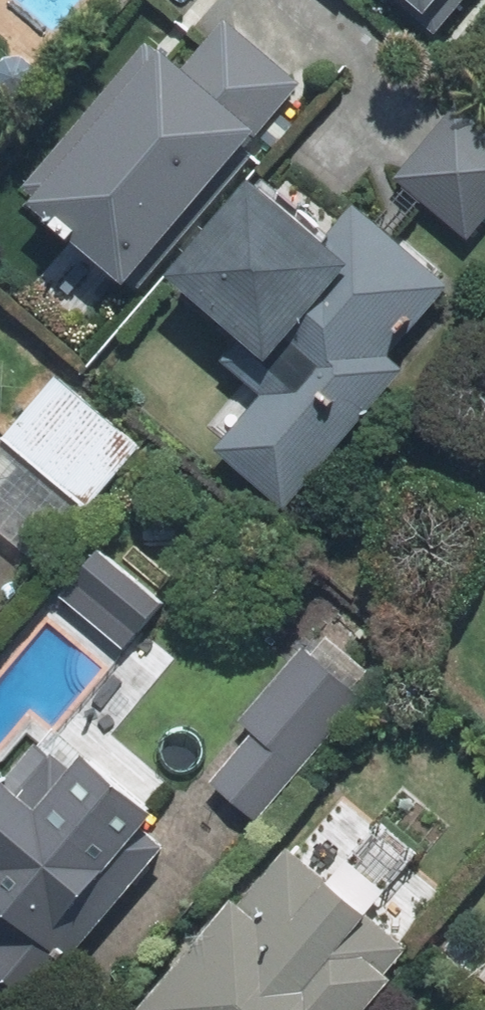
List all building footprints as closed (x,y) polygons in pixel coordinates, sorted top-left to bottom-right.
[(413,27),(436,0),(381,0),(413,27)] [(1,207),(108,298),(290,86),(220,26),(175,78),(139,47),(1,207)] [(385,186),(463,250),(484,224),(484,142),(447,111),(385,186)] [(205,459),(276,519),(457,307),(348,214),(320,246),(242,180),(145,293),(221,358),(212,369),(253,403),(205,459)] [(0,436),(0,456),(77,522),(137,453),(49,379),(0,436)] [(91,554),(47,606),(114,663),(158,611),(91,554)] [(204,790),(253,832),(377,687),(314,634),(232,730),(245,741),(204,790)] [(21,1009),(22,1009),(160,849),(33,741),(0,778),(0,992),(21,1009)] [(135,1009),(362,1009),(404,962),(359,923),(378,900),(338,865),(318,888),(273,850),(135,1009)] [(473,984),(484,994),(484,969),(473,984)]
